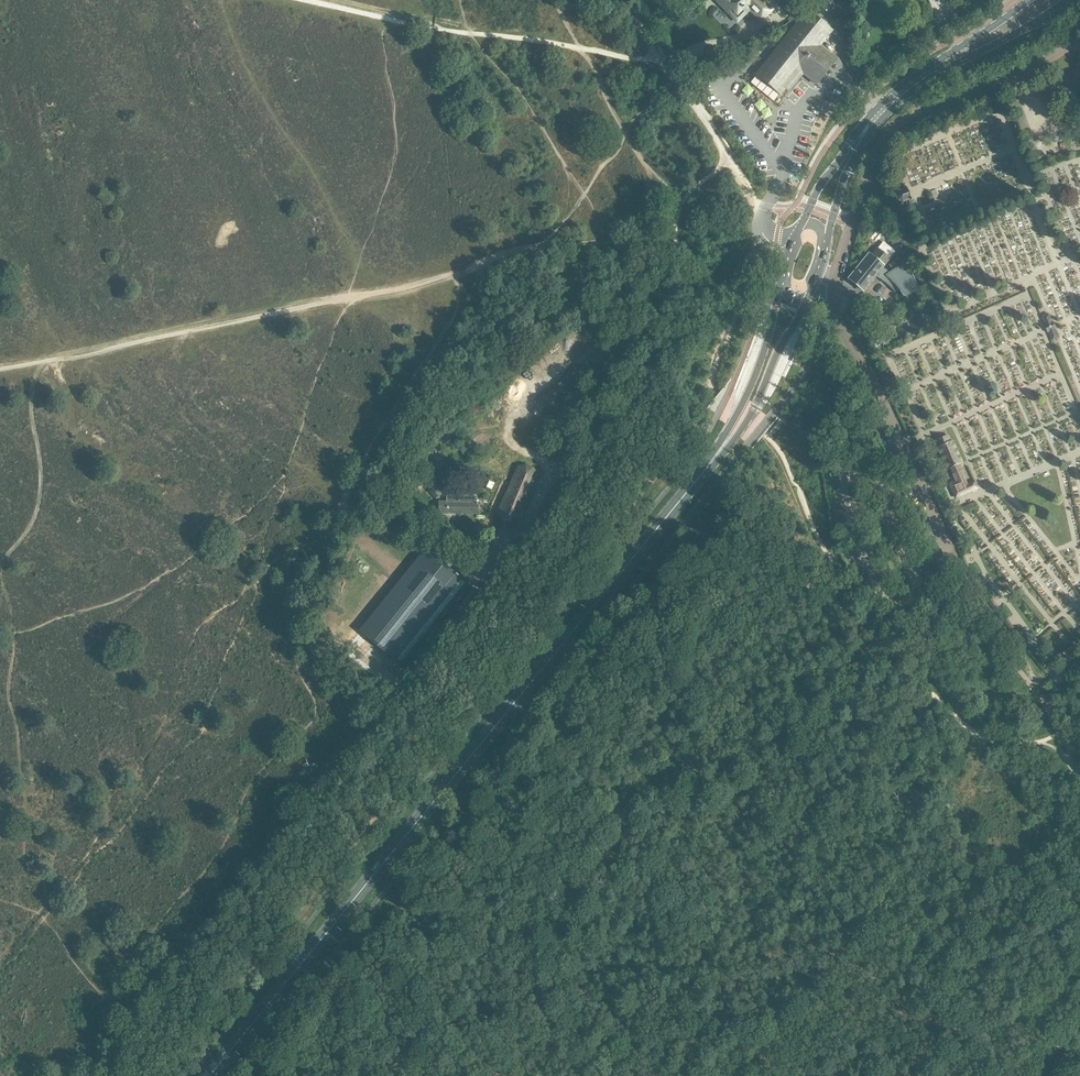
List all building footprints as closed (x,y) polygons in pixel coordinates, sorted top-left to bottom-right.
[(735,18),(748,5),(760,18),(771,7),(764,0),(718,0),(735,18)] [(790,92),(803,75),(817,86),(838,60),(821,46),(833,31),(807,9),(755,75),(781,96),(786,89),(790,92)] [(897,45),(900,51),(902,55),(923,43),(920,39),(917,33),(897,45)] [(907,183),(895,188),(903,207),(915,201),(907,183)] [(892,222),(884,225),(887,232),(895,228),(892,222)] [(896,233),(889,237),(892,245),(900,241),(896,233)] [(918,291),(919,291),(916,285),(906,263),(905,261),(904,262),(900,257),(895,261),(900,268),(891,275),(883,268),(884,267),(883,266),(890,259),(878,249),(872,257),(869,254),(848,279),(852,282),(863,291),(875,277),(881,280),(886,284),(891,289),(895,294),(899,292),(903,298),(903,297),(917,291),(918,291)] [(1048,314),(1042,316),(1046,325),(1045,325),(1049,333),(1049,332),(1053,341),(1059,338),(1060,338),(1056,329),(1057,329),(1054,321),(1053,322),(1050,313),(1048,314)] [(871,319),(860,324),(864,332),(874,327),(871,319)] [(868,335),(869,336),(872,339),(872,340),(879,334),(876,330),(868,335)] [(951,442),(948,436),(937,440),(940,447),(938,448),(947,469),(951,467),(954,474),(957,481),(949,484),(956,497),(959,496),(971,491),(977,488),(974,482),(967,484),(964,477),(964,476),(962,471),(961,471),(958,464),(962,462),(953,441),(951,442)] [(504,461),(487,451),(482,459),(500,469),(504,461)] [(429,456),(424,470),(432,473),(437,458),(429,456)] [(526,464),(517,465),(496,515),(501,522),(510,525),(519,524),(539,475),(534,467),(526,464)] [(435,499),(442,493),(434,485),(428,490),(435,499)] [(478,503),(476,503),(476,495),(446,495),(446,502),(438,502),(438,513),(477,514),(478,503)] [(504,556),(513,560),(521,543),(520,543),(521,543),(512,539),(504,556)] [(425,549),(364,624),(359,631),(406,669),(473,587),(425,549)]
